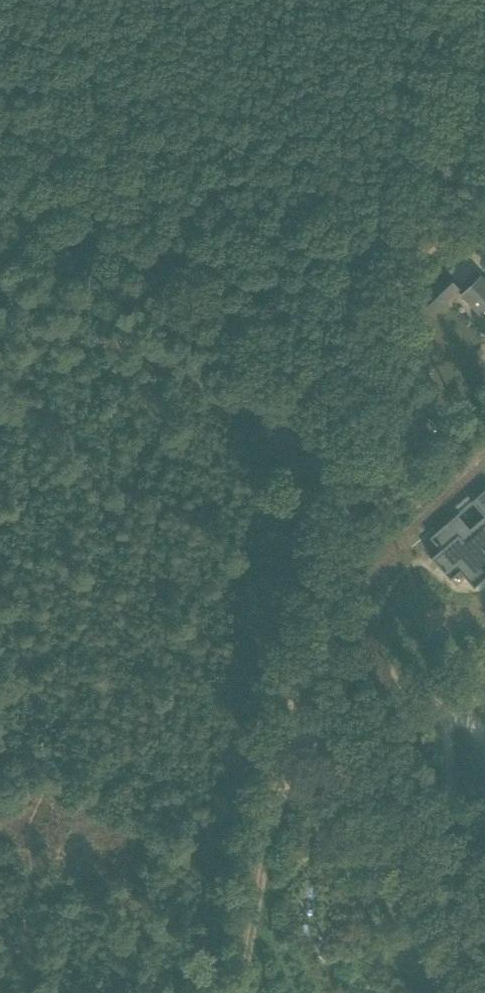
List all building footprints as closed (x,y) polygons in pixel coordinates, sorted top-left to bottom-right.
[(431,314),(457,289),(445,276),(419,301),(431,314)] [(484,321),(484,282),(480,276),(461,295),(484,321)] [(430,539),(440,551),(431,559),(433,562),(438,558),(442,563),(438,567),(450,580),(459,572),(474,589),(484,579),(484,551),(484,550),(484,491),(471,502),(484,517),(470,530),(457,515),(430,539)]
